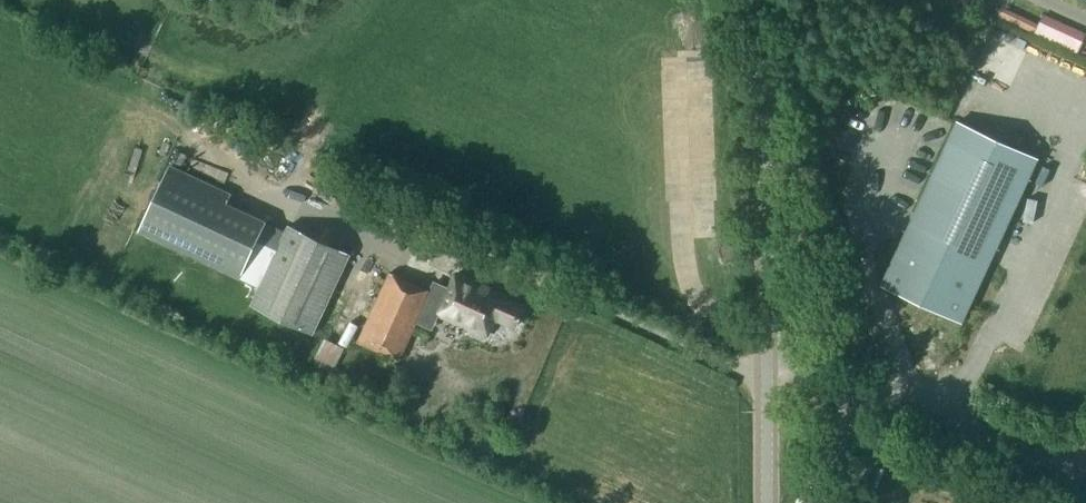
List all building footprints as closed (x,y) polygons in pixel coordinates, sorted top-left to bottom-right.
[(1085,32),(1085,30),(1043,12),(1038,22),(999,4),(994,12),(1077,51),(1085,32)] [(994,33),(983,73),(1018,82),(1028,42),(994,33)] [(1039,158),(957,121),(882,283),(963,320),(1039,158)] [(222,212),(231,192),(170,163),(160,184),(222,212)] [(350,254),(289,225),(252,307),(313,335),(350,254)] [(399,359),(423,308),(431,290),(390,271),(359,341),(399,359)] [(506,294),(457,272),(439,312),(487,335),(496,317),(515,326),(525,305),(505,296),(506,294)] [(329,336),(321,356),(340,363),(348,343),(329,336)]
